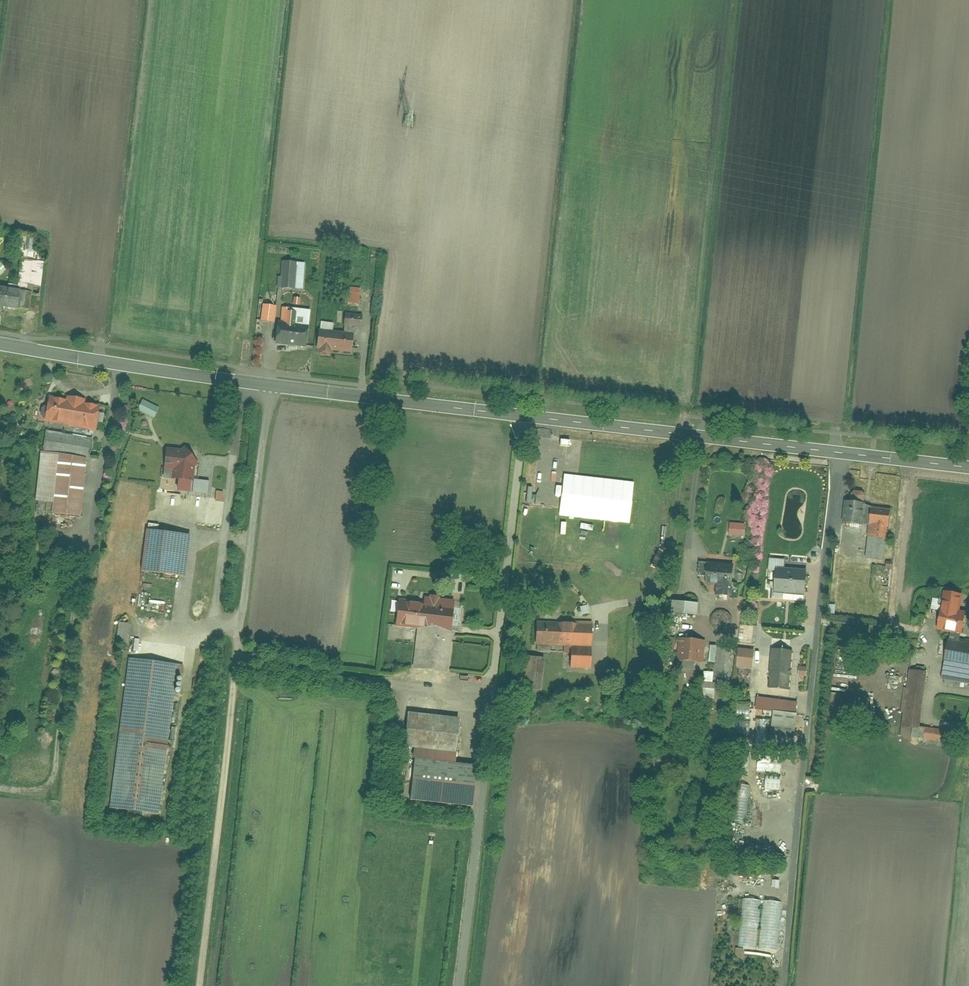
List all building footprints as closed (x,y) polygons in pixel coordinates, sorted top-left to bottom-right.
[(37,294),(42,253),(33,252),(35,239),(14,237),(11,255),(21,256),(16,292),(0,290),(0,306),(23,309),(25,293),(37,294)] [(297,266),(283,266),(283,287),(297,287),(297,266)] [(348,287),(345,303),(358,305),(361,289),(348,287)] [(261,321),(275,322),(277,306),(263,304),(261,321)] [(275,326),(273,344),(301,347),(306,312),(285,310),(282,327),(275,326)] [(316,326),(313,349),(345,353),(348,327),(358,329),(359,315),(343,313),(340,335),(328,334),(329,327),(316,326)] [(94,403),(47,396),(44,417),(92,424),(94,403)] [(155,418),(160,408),(143,400),(138,411),(155,418)] [(59,511),(77,513),(89,434),(50,429),(39,500),(60,503),(59,511)] [(181,451),(166,448),(162,479),(177,481),(176,491),(190,492),(191,483),(192,484),(194,468),(198,465),(186,448),(181,451)] [(864,558),(879,560),(884,510),(861,508),(862,495),(848,493),(845,525),(867,527),(864,558)] [(746,524),(730,523),(729,536),(745,537),(746,524)] [(146,531),(141,571),(184,577),(189,537),(146,531)] [(772,574),(771,595),(800,596),(801,573),(785,573),(785,562),(767,561),(766,573),(772,574)] [(730,569),(703,566),(701,584),(713,585),(712,594),(721,595),(722,584),(729,585),(730,569)] [(941,680),(968,685),(968,645),(954,642),(959,615),(949,613),(952,598),(939,596),(932,631),(949,634),(941,680)] [(413,668),(447,672),(455,601),(424,597),(423,602),(399,600),(396,626),(417,629),(413,668)] [(700,603),(673,601),(672,613),(699,615),(700,603)] [(116,642),(127,643),(129,624),(119,622),(116,642)] [(589,627),(532,624),(530,651),(545,652),(545,644),(563,645),(562,667),(587,668),(589,627)] [(707,641),(680,639),(678,661),(705,663),(707,641)] [(754,669),(756,650),(740,648),(737,668),(754,669)] [(794,651),(772,649),(770,673),(771,673),(770,689),(790,690),(794,651)] [(535,690),(536,661),(514,660),(512,689),(535,690)] [(124,661),(105,808),(152,815),(169,683),(179,684),(182,668),(124,661)] [(808,667),(800,667),(799,677),(808,677),(808,667)] [(715,700),(715,672),(703,672),(702,699),(715,700)] [(921,734),(928,674),(910,672),(903,732),(921,734)] [(798,702),(758,697),(756,710),(774,712),(774,711),(797,714),(798,702)] [(797,714),(774,711),(774,712),(770,743),(794,746),(798,714),(797,714)] [(459,718),(407,712),(403,747),(413,748),(455,753),(459,718)] [(758,720),(757,731),(767,732),(768,720),(758,720)] [(456,753),(455,753),(413,748),(412,759),(414,759),(409,801),(473,808),(478,766),(455,763),(456,753)] [(782,768),(764,767),(763,781),(781,783),(782,768)] [(747,821),(748,785),(736,785),(735,821),(747,821)] [(777,951),(781,902),(743,899),(738,947),(777,951)] [(745,949),(736,949),(736,959),(744,959),(745,949)]
